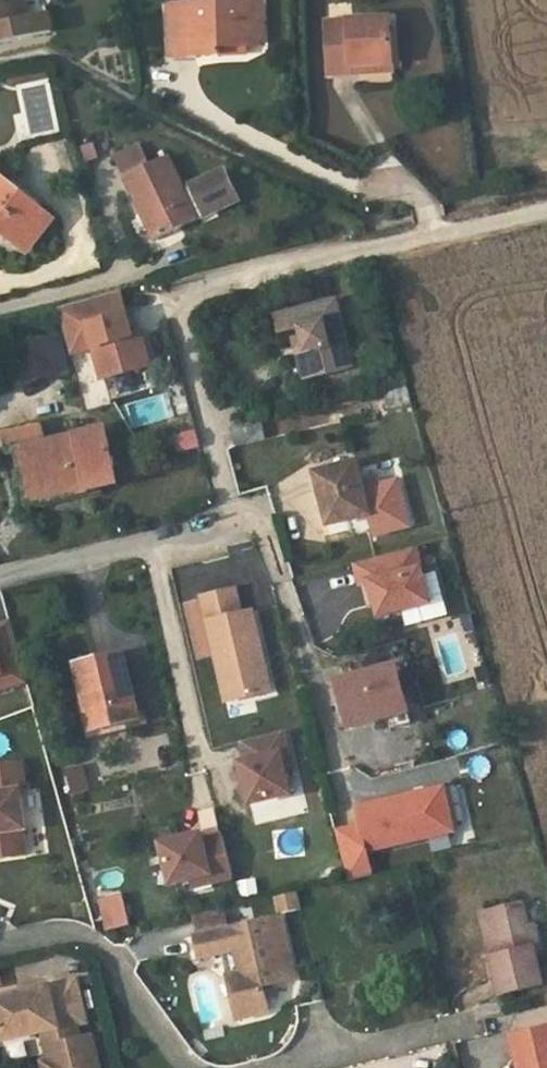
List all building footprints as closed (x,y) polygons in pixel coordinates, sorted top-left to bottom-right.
[(51,35),(48,15),(43,16),(26,20),(22,0),(0,0),(0,46),(51,35)] [(43,16),(40,0),(22,0),(26,20),(43,16)] [(246,3),(247,45),(263,44),(262,2),(246,3)] [(247,45),(246,3),(169,6),(171,58),(220,56),(220,46),(247,45)] [(352,66),(391,63),(390,21),(326,25),(328,76),(353,74),(352,66)] [(220,46),(220,56),(248,55),(247,45),(220,46)] [(392,72),(391,63),(352,66),(353,74),(392,72)] [(141,143),(116,155),(156,240),(238,200),(224,170),(185,189),(169,156),(150,164),(141,143)] [(24,250),(51,217),(0,179),(0,231),(24,250)] [(112,296),(118,319),(127,317),(121,293),(112,296)] [(112,296),(58,310),(70,356),(93,350),(102,381),(141,371),(132,339),(127,317),(118,319),(112,296)] [(285,349),(299,346),(307,344),(315,377),(352,367),(334,300),(276,314),(285,349)] [(140,337),(132,339),(141,371),(149,369),(140,337)] [(45,340),(18,346),(25,378),(52,371),(45,340)] [(307,344),(299,346),(307,379),(315,377),(307,344)] [(399,362),(394,346),(381,349),(385,365),(399,362)] [(385,393),(389,410),(411,404),(407,388),(385,393)] [(236,445),(265,438),(262,421),(232,428),(236,445)] [(60,480),(65,497),(119,484),(106,429),(45,443),(41,425),(5,433),(10,454),(18,452),(25,482),(51,477),(52,482),(60,480)] [(370,515),(372,521),(384,518),(377,494),(365,497),(363,486),(357,463),(314,473),(328,526),(349,521),(370,515)] [(51,477),(25,482),(31,505),(65,497),(60,480),(52,482),(51,477)] [(384,518),(372,521),(377,537),(411,527),(396,477),(363,486),(365,497),(377,494),(384,518)] [(370,515),(349,521),(350,527),(372,521),(370,515)] [(424,573),(417,545),(355,562),(362,586),(371,584),(380,617),(401,612),(432,603),(424,573)] [(432,603),(401,612),(405,627),(447,615),(436,570),(424,573),(432,603)] [(203,598),(227,703),(265,695),(255,649),(261,647),(253,612),(242,615),(236,590),(203,598)] [(30,682),(13,623),(0,627),(0,690),(30,682)] [(255,649),(265,695),(272,693),(261,647),(255,649)] [(124,656),(78,667),(93,731),(139,720),(124,656)] [(348,729),(389,718),(389,715),(407,710),(396,664),(335,680),(348,729)] [(389,715),(389,718),(392,729),(411,724),(407,710),(389,715)] [(285,775),(281,756),(289,755),(284,734),(242,744),(247,763),(241,765),(250,806),(290,796),(285,775)] [(281,756),(285,775),(293,773),(289,755),(281,756)] [(25,855),(22,829),(25,828),(19,789),(24,788),(18,760),(0,762),(0,858),(25,855)] [(83,762),(64,767),(71,794),(90,789),(83,762)] [(345,829),(360,877),(372,875),(368,853),(455,831),(444,786),(357,806),(361,825),(345,829)] [(345,829),(335,832),(347,880),(360,877),(345,829)] [(192,879),(210,875),(212,883),(233,878),(223,836),(203,840),(201,834),(161,844),(170,884),(192,879)] [(210,875),(192,879),(194,887),(212,883),(210,875)] [(295,890),(273,896),(278,912),(300,907),(295,890)] [(123,897),(100,902),(107,931),(130,925),(123,897)] [(521,903),(486,911),(497,955),(491,956),(501,996),(542,984),(533,947),(541,946),(535,923),(528,925),(521,903)] [(227,929),(222,908),(218,909),(197,914),(202,935),(227,929)] [(497,955),(486,911),(480,913),(491,956),(497,955)] [(249,972),(242,974),(228,977),(238,1019),(270,1012),(263,986),(296,978),(281,916),(227,929),(202,935),(195,937),(201,958),(236,950),(243,948),(249,972)] [(236,950),(242,974),(249,972),(243,948),(236,950)] [(49,1063),(58,1067),(99,1067),(93,1039),(82,1041),(78,1025),(87,1023),(78,981),(0,998),(0,1034),(2,1043),(43,1034),(49,1063)] [(519,1067),(546,1067),(546,1028),(511,1036),(519,1067)] [(501,1037),(464,1045),(468,1067),(507,1067),(501,1037)]
